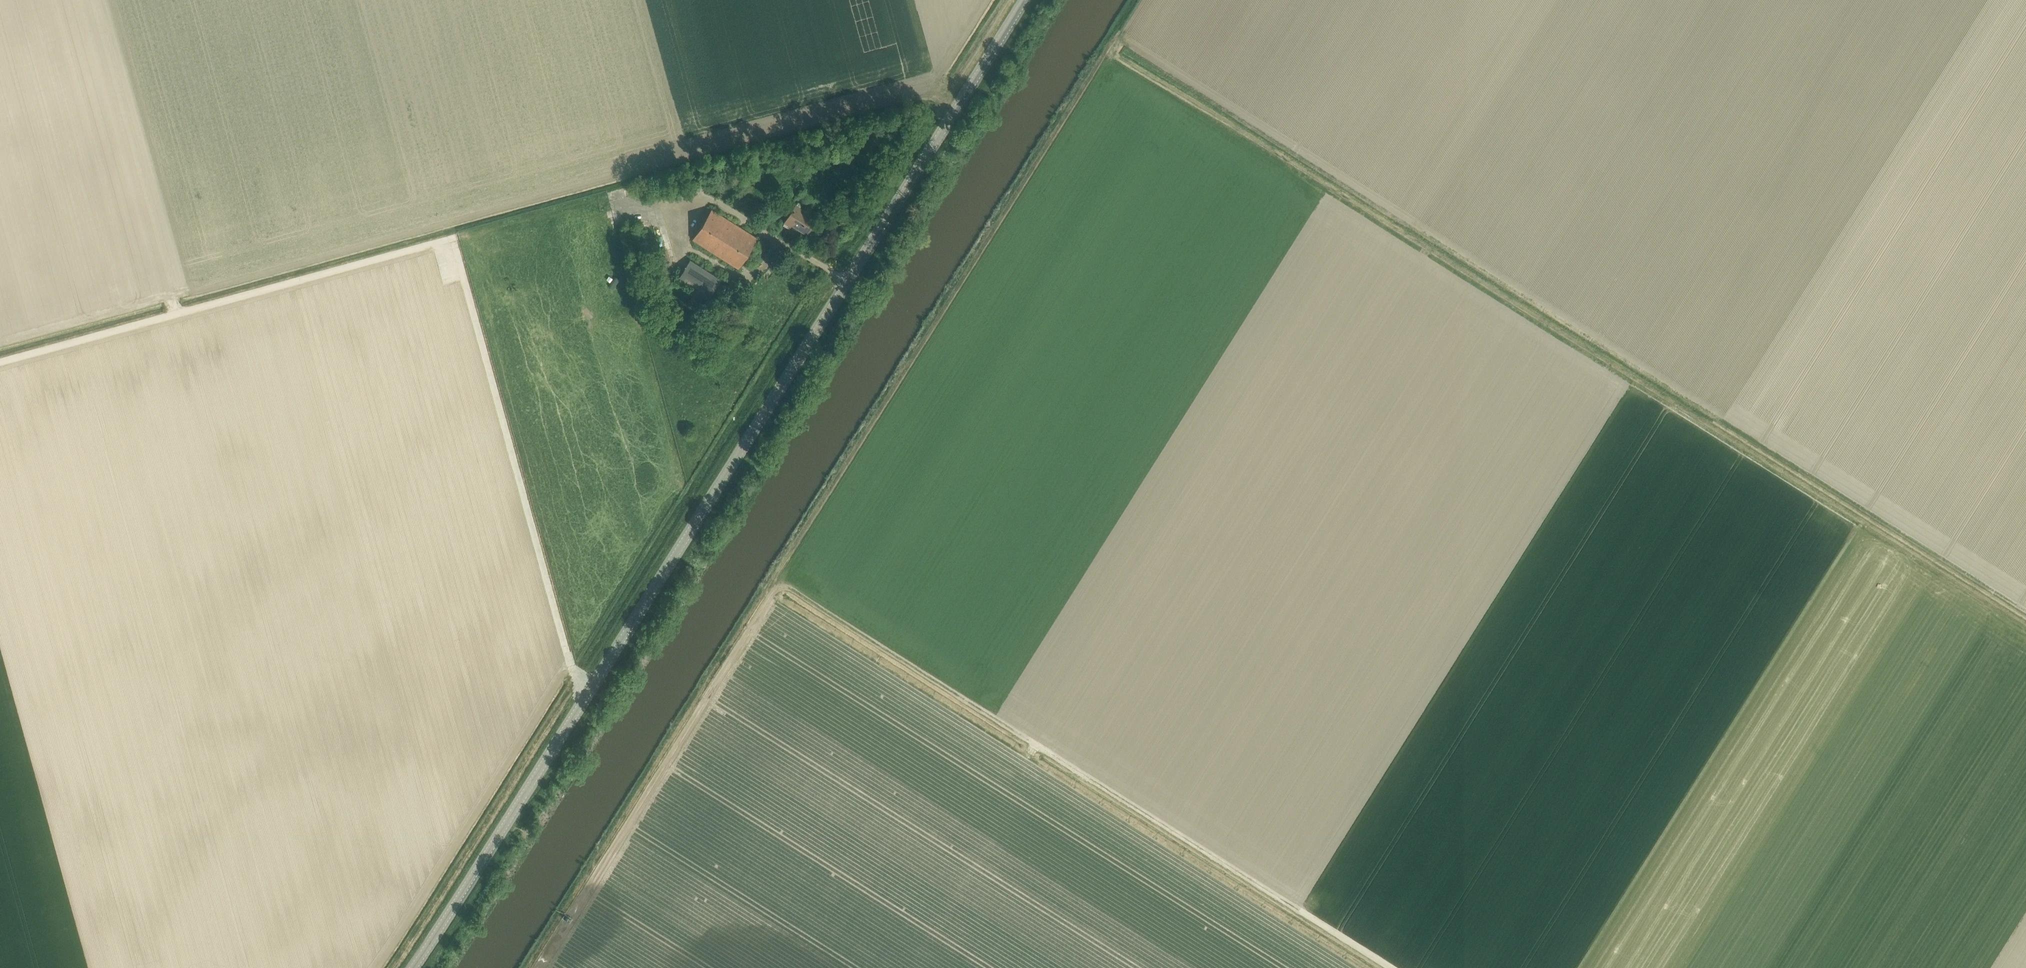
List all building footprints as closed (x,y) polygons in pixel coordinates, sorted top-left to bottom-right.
[(806,234),(816,219),(795,206),(786,221),(806,234)] [(738,268),(757,238),(712,210),(693,240),(738,268)] [(708,300),(720,279),(712,274),(690,260),(677,281),(708,300)]
